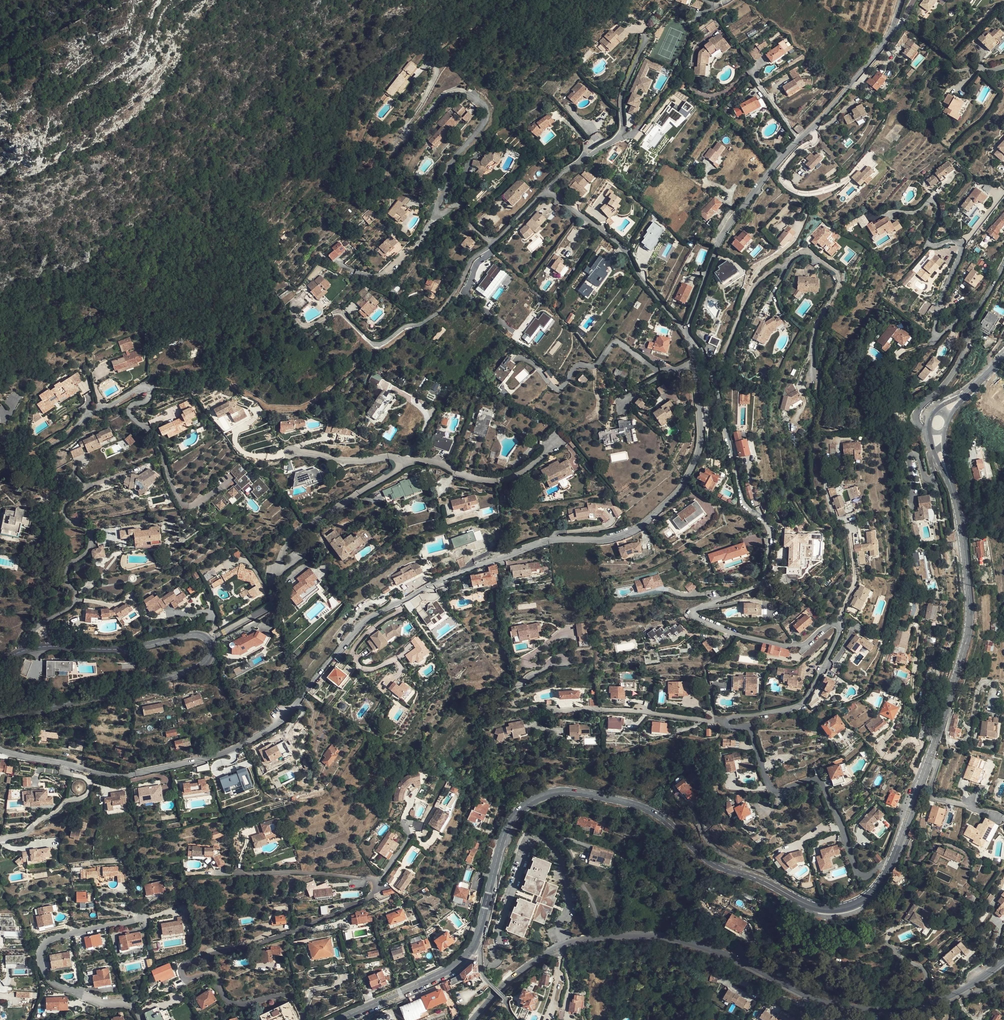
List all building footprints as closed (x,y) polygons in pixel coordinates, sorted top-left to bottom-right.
[(877,11),(880,0),(872,0),(869,8),(877,11)] [(937,0),(925,0),(922,4),(926,6),(930,10),(937,0)] [(931,11),(930,10),(926,6),(921,12),(927,16),(931,11)] [(717,27),(713,22),(706,27),(710,32),(717,27)] [(616,39),(619,42),(620,42),(628,34),(621,26),(613,33),(610,30),(604,37),(606,38),(602,43),(610,51),(614,47),(611,44),(616,39)] [(978,39),(988,49),(992,45),(995,42),(994,40),(996,38),(997,40),(1003,34),(999,30),(996,32),(995,30),(990,34),(986,31),(978,39)] [(719,33),(713,38),(713,39),(710,42),(704,46),(705,47),(699,52),(697,67),(695,67),(694,74),(704,75),(705,64),(708,64),(708,57),(720,49),(723,53),(730,48),(719,33)] [(900,40),(895,46),(896,47),(899,46),(902,42),(905,44),(903,47),(905,49),(902,53),(909,58),(911,60),(917,53),(916,52),(919,47),(909,40),(910,39),(904,34),(900,40)] [(759,51),(768,45),(765,41),(757,46),(759,51)] [(785,53),(779,45),(765,54),(771,63),(785,53)] [(651,68),(657,63),(645,58),(635,82),(646,73),(648,66),(651,68)] [(410,60),(386,91),(392,96),(397,91),(401,94),(410,82),(407,80),(418,66),(410,60)] [(866,83),(870,86),(873,88),(877,91),(887,78),(878,71),(872,79),(870,78),(866,83)] [(646,73),(635,82),(632,87),(634,88),(638,84),(645,78),(644,77),(646,73)] [(800,77),(783,87),(788,96),(805,85),(802,79),(800,77)] [(629,112),(632,114),(635,116),(638,108),(636,107),(641,97),(636,95),(639,90),(646,93),(650,85),(646,84),(647,79),(645,78),(638,84),(634,88),(635,88),(628,104),(631,105),(629,112)] [(570,100),(573,103),(586,90),(578,83),(571,89),(573,91),(562,103),(565,106),(570,100)] [(592,93),(586,90),(573,103),(575,104),(583,95),(587,99),(592,93)] [(644,98),(646,93),(639,90),(636,95),(641,97),(644,98)] [(943,102),(948,105),(950,106),(949,109),(946,108),(943,112),(957,121),(960,116),(957,114),(963,103),(965,104),(966,101),(956,96),(955,98),(948,94),(943,102)] [(760,105),(756,97),(739,106),(743,114),(745,113),(747,116),(760,109),(758,106),(760,105)] [(678,112),(669,105),(656,121),(661,126),(668,118),(678,126),(694,107),(686,101),(678,112)] [(967,105),(965,104),(963,103),(957,114),(960,116),(967,105)] [(847,115),(851,122),(855,120),(856,122),(867,116),(861,105),(856,107),(857,108),(851,111),(852,112),(847,115)] [(464,108),(463,107),(460,110),(456,106),(453,109),(460,116),(466,110),(464,108)] [(737,117),(742,114),(738,107),(733,109),(737,117)] [(429,141),(435,146),(448,132),(447,131),(450,129),(457,120),(448,112),(437,123),(442,127),(434,136),(429,133),(426,137),(430,141),(429,141)] [(473,116),(468,112),(462,118),(467,123),(473,116)] [(555,123),(549,114),(537,123),(535,121),(532,125),(531,125),(529,125),(528,126),(528,127),(528,129),(529,130),(538,137),(544,129),(550,126),(550,127),(555,123)] [(459,122),(457,120),(450,129),(452,130),(459,122)] [(795,129),(800,134),(805,129),(800,124),(795,129)] [(615,153),(624,148),(623,145),(626,143),(624,141),(612,146),(615,153)] [(711,147),(704,156),(712,162),(717,155),(719,156),(725,147),(718,142),(713,149),(711,147)] [(996,166),(998,168),(1003,163),(1001,161),(1003,158),(1003,156),(1002,154),(1003,151),(1003,147),(1000,143),(995,149),(996,150),(991,156),(993,157),(991,159),(989,157),(988,159),(989,159),(984,164),(992,171),(996,166)] [(502,152),(498,150),(494,153),(492,152),(485,155),(481,162),(474,160),(472,165),(476,167),(479,170),(475,174),(480,177),(487,170),(486,166),(489,163),(492,161),(497,164),(500,159),(500,155),(502,152)] [(811,154),(803,162),(811,170),(823,159),(818,154),(814,157),(811,154)] [(926,180),(931,186),(939,180),(941,182),(945,179),(944,177),(954,170),(948,161),(936,170),(937,172),(926,180)] [(855,183),(860,189),(864,184),(870,179),(874,175),(869,169),(862,176),(855,183)] [(587,180),(589,182),(590,183),(594,178),(585,170),(570,187),(581,198),(587,191),(584,188),(582,186),(587,180)] [(852,180),(855,183),(862,176),(859,173),(852,180)] [(512,199),(516,202),(520,198),(519,197),(529,187),(520,178),(502,196),(509,202),(512,199)] [(870,179),(864,184),(867,187),(873,182),(870,179)] [(986,197),(979,191),(976,188),(961,206),(967,211),(968,211),(975,203),(976,203),(977,203),(977,202),(978,201),(977,201),(981,203),(986,197)] [(980,188),(979,191),(986,197),(988,194),(980,188)] [(605,195),(609,198),(611,199),(608,204),(606,206),(605,205),(600,209),(607,216),(615,209),(618,204),(621,200),(612,194),(613,191),(609,189),(605,195)] [(697,212),(706,220),(721,204),(712,195),(697,212)] [(388,213),(398,222),(409,208),(398,200),(388,213)] [(977,207),(975,203),(968,211),(967,211),(965,214),(969,217),(977,207)] [(620,206),(618,204),(615,209),(607,216),(609,218),(616,212),(620,206)] [(545,218),(538,211),(519,231),(527,241),(531,238),(534,234),(535,235),(541,228),(538,226),(545,218)] [(999,231),(998,229),(1003,222),(1003,212),(992,225),(986,231),(989,234),(989,235),(996,241),(999,236),(997,235),(1000,231),(999,231)] [(656,219),(654,217),(651,221),(653,222),(647,231),(648,234),(641,242),(645,245),(644,246),(648,249),(663,230),(654,223),(656,219)] [(873,236),(889,220),(887,217),(880,221),(878,222),(873,225),(872,222),(867,226),(873,236)] [(856,218),(848,223),(850,227),(858,222),(856,218)] [(889,220),(873,236),(875,240),(880,236),(881,238),(894,230),(896,232),(902,228),(897,221),(892,224),(889,220)] [(790,234),(793,230),(788,226),(776,241),(783,247),(788,240),(792,236),(792,235),(790,234)] [(838,250),(834,246),(832,248),(830,246),(832,243),(827,239),(832,233),(825,226),(820,231),(814,238),(811,241),(816,245),(817,243),(822,248),(825,245),(830,249),(827,252),(832,256),(838,250)] [(811,234),(814,238),(820,231),(817,228),(811,234)] [(743,231),(738,237),(735,240),(732,244),(741,253),(753,240),(743,231)] [(391,236),(379,247),(381,249),(386,254),(393,248),(398,253),(403,248),(391,236)] [(471,239),(469,239),(467,238),(461,245),(459,248),(460,248),(462,246),(464,248),(467,245),(469,247),(474,242),(471,239)] [(340,251),(342,253),(345,249),(339,242),(332,248),(334,251),(328,256),(332,261),(339,255),(337,254),(340,251)] [(930,249),(929,249),(911,269),(915,274),(924,282),(934,271),(935,272),(938,268),(936,266),(941,260),(930,249)] [(547,266),(551,268),(559,257),(555,254),(553,258),(547,266)] [(606,261),(599,256),(591,269),(587,266),(582,273),(588,277),(578,291),(588,298),(596,286),(598,287),(608,273),(606,272),(608,269),(603,265),(606,261)] [(559,257),(551,268),(554,270),(559,274),(565,266),(563,265),(561,264),(563,260),(559,257)] [(734,259),(729,263),(727,260),(717,267),(719,270),(714,273),(724,288),(744,274),(744,270),(740,264),(734,259)] [(970,273),(964,281),(974,288),(980,281),(983,277),(972,269),(975,265),(971,263),(966,270),(970,273)] [(487,275),(476,289),(486,298),(505,272),(493,264),(485,273),(487,275)] [(911,269),(900,282),(904,286),(915,274),(911,269)] [(323,274),(318,278),(320,280),(316,284),(317,285),(314,288),(310,291),(314,296),(317,293),(318,295),(328,287),(332,283),(323,274)] [(310,283),(314,288),(317,285),(316,284),(320,280),(318,278),(317,277),(310,283)] [(818,279),(811,279),(807,279),(807,277),(798,277),(797,289),(793,296),(797,299),(803,292),(818,292),(818,279)] [(427,289),(432,291),(435,293),(441,281),(435,278),(433,282),(428,280),(426,284),(429,285),(427,289)] [(691,288),(682,283),(675,298),(684,303),(691,288)] [(331,290),(329,288),(328,287),(318,295),(321,299),(331,290)] [(358,293),(364,299),(369,293),(363,287),(358,293)] [(367,313),(374,305),(378,301),(369,293),(364,299),(367,302),(363,305),(364,306),(362,308),(359,312),(363,315),(366,312),(367,313)] [(357,304),(362,308),(364,306),(363,305),(367,302),(364,299),(362,298),(357,304)] [(377,307),(376,306),(374,305),(367,313),(370,315),(377,307)] [(534,318),(521,337),(528,344),(540,328),(544,331),(554,320),(543,312),(538,320),(534,318)] [(571,313),(566,321),(569,324),(575,316),(571,313)] [(979,330),(984,333),(985,331),(988,333),(993,325),(997,318),(989,313),(984,321),(985,321),(979,330)] [(752,338),(755,340),(764,344),(766,339),(768,340),(771,332),(776,329),(775,328),(782,323),(779,317),(775,320),(773,317),(766,322),(764,323),(761,321),(752,338)] [(717,319),(715,318),(710,332),(715,335),(720,322),(717,319)] [(903,346),(911,336),(910,336),(902,329),(900,331),(891,324),(877,342),(882,345),(880,348),(885,352),(891,345),(887,342),(891,336),(895,339),(894,340),(903,346)] [(997,327),(995,326),(993,325),(988,333),(985,331),(984,333),(990,337),(997,327)] [(431,341),(434,343),(446,330),(442,327),(431,341)] [(579,328),(577,331),(583,338),(587,333),(579,328)] [(649,342),(648,348),(667,353),(671,339),(659,335),(659,337),(657,337),(656,341),(655,341),(655,343),(649,342)] [(712,337),(708,346),(715,350),(720,340),(712,337)] [(120,350),(132,345),(129,338),(118,342),(120,350)] [(114,370),(116,370),(137,362),(142,361),(138,350),(129,354),(128,352),(122,354),(123,358),(111,362),(114,370)] [(509,356),(493,374),(503,382),(517,366),(512,362),(514,360),(509,356)] [(940,362),(934,358),(927,365),(927,366),(918,376),(923,380),(931,371),(932,371),(940,362)] [(138,365),(137,362),(116,370),(118,373),(138,365)] [(626,374),(616,369),(614,374),(624,378),(626,374)] [(77,373),(71,377),(75,383),(81,379),(77,373)] [(382,377),(373,373),(368,382),(377,387),(382,377)] [(107,375),(98,381),(100,384),(109,378),(107,375)] [(582,376),(578,380),(582,384),(586,380),(582,376)] [(37,404),(41,412),(52,405),(51,404),(64,394),(65,396),(76,389),(73,385),(69,379),(60,385),(59,383),(50,388),(52,390),(50,392),(48,389),(39,396),(42,401),(37,404)] [(357,386),(354,384),(345,397),(348,399),(357,386)] [(657,388),(661,394),(667,390),(663,384),(657,388)] [(77,391),(76,389),(65,396),(64,394),(51,404),(52,405),(41,412),(43,414),(54,407),(77,391)] [(382,404),(386,406),(392,397),(383,390),(367,414),(376,420),(383,410),(380,408),(382,404)] [(786,397),(784,396),(780,410),(789,411),(790,406),(791,403),(802,398),(799,391),(786,397)] [(750,395),(741,394),(741,404),(750,404),(750,395)] [(645,404),(639,399),(635,404),(640,409),(645,404)] [(184,423),(166,437),(171,443),(175,440),(179,437),(181,439),(188,433),(185,429),(191,424),(192,426),(197,421),(195,419),(200,416),(189,402),(181,409),(187,416),(185,418),(187,420),(188,422),(186,423),(184,423)] [(236,405),(231,403),(229,402),(214,410),(218,417),(223,414),(229,411),(235,423),(247,417),(242,408),(236,405)] [(665,420),(668,418),(672,415),(671,413),(675,410),(669,402),(661,408),(662,409),(653,414),(662,427),(667,423),(665,420)] [(705,405),(708,427),(714,426),(712,414),(711,404),(705,405)] [(488,417),(491,418),(492,413),(492,412),(481,408),(474,432),(483,434),(488,417)] [(248,420),(247,417),(235,423),(229,411),(223,414),(231,429),(248,420)] [(491,418),(488,417),(483,434),(486,435),(491,418)] [(205,418),(201,421),(203,423),(202,424),(205,428),(210,424),(205,418)] [(286,430),(295,429),(301,429),(301,427),(300,419),(289,420),(289,421),(281,422),(281,429),(280,430),(280,431),(281,433),(282,434),(283,434),(284,434),(285,433),(286,432),(286,430)] [(636,441),(632,421),(624,422),(624,420),(618,421),(619,429),(599,432),(598,434),(599,440),(603,439),(604,444),(618,441),(617,437),(626,435),(627,443),(636,441)] [(198,423),(197,421),(192,426),(191,424),(185,429),(188,433),(181,439),(179,437),(175,440),(179,444),(195,430),(193,427),(198,423)] [(328,424),(325,432),(331,434),(332,432),(340,434),(342,428),(333,425),(328,424)] [(81,442),(83,447),(85,447),(86,449),(92,446),(93,448),(100,445),(100,443),(113,437),(109,428),(99,433),(99,434),(94,436),(94,435),(90,437),(90,438),(81,442)] [(364,438),(368,440),(372,432),(367,429),(363,437),(364,438)] [(430,445),(448,451),(452,441),(443,438),(444,433),(435,430),(430,445)] [(739,431),(733,432),(739,457),(749,455),(746,440),(742,441),(739,431)] [(131,437),(132,436),(130,434),(124,439),(130,446),(135,442),(131,437)] [(861,442),(842,443),(844,456),(855,456),(855,461),(861,460),(861,442)] [(101,448),(100,445),(93,448),(92,446),(86,449),(88,453),(101,448)] [(84,453),(81,448),(81,447),(70,452),(73,458),(84,453)] [(972,468),(973,472),(978,470),(984,469),(982,459),(983,459),(981,447),(976,448),(977,460),(976,461),(977,467),(972,468)] [(615,454),(611,455),(613,462),(627,458),(625,453),(625,451),(615,454)] [(507,457),(501,455),(500,454),(497,464),(507,467),(510,458),(507,457)] [(567,459),(559,464),(554,466),(553,463),(548,465),(549,466),(540,470),(549,487),(559,483),(563,489),(569,486),(565,479),(573,475),(569,468),(571,466),(567,459)] [(210,501),(219,511),(229,503),(227,499),(232,505),(243,495),(239,490),(241,488),(242,489),(249,483),(254,489),(252,491),(258,499),(270,489),(260,477),(253,484),(245,474),(246,472),(239,463),(231,470),(237,478),(234,480),(238,485),(236,487),(234,485),(223,495),(220,493),(210,501)] [(712,469),(706,466),(702,474),(701,473),(698,479),(703,481),(702,485),(706,487),(705,490),(709,492),(710,489),(712,490),(719,477),(710,472),(712,469)] [(152,471),(149,469),(146,473),(146,474),(144,476),(139,475),(138,478),(135,479),(130,478),(126,477),(125,479),(123,482),(124,482),(129,485),(128,487),(134,488),(134,489),(135,490),(137,491),(138,490),(141,494),(148,489),(147,488),(146,486),(149,483),(151,485),(155,478),(154,477),(155,475),(156,474),(152,471)] [(301,472),(296,473),(293,488),(305,484),(306,485),(323,480),(322,475),(316,469),(312,470),(311,470),(307,471),(308,473),(304,474),(301,472)] [(405,499),(422,492),(416,476),(406,480),(405,479),(399,482),(400,484),(383,492),(387,502),(403,496),(405,499)] [(855,487),(848,490),(852,499),(858,498),(855,487)] [(836,490),(830,491),(833,499),(838,497),(836,490)] [(468,496),(468,497),(468,498),(461,500),(461,499),(460,498),(451,500),(456,516),(478,510),(474,495),(468,496)] [(834,502),(835,505),(839,516),(845,514),(843,508),(844,507),(841,496),(838,497),(833,499),(834,502)] [(932,509),(929,496),(918,497),(919,507),(918,508),(919,521),(929,519),(928,510),(931,509),(932,509)] [(704,512),(696,501),(677,515),(678,516),(673,520),(680,530),(704,512)] [(590,520),(591,520),(596,520),(596,518),(601,519),(605,523),(609,518),(603,511),(597,510),(595,509),(596,505),(587,504),(588,508),(575,511),(576,509),(570,510),(571,516),(569,517),(572,522),(577,520),(577,519),(589,517),(590,520)] [(621,512),(619,506),(598,505),(598,507),(610,508),(617,517),(621,512)] [(15,512),(5,510),(4,516),(1,530),(2,530),(1,534),(17,537),(17,536),(19,536),(22,525),(24,525),(23,527),(29,529),(31,519),(23,517),(24,510),(16,508),(15,512)] [(120,531),(121,538),(129,537),(129,535),(134,534),(136,547),(142,546),(154,544),(157,544),(164,543),(161,526),(151,527),(150,528),(149,530),(140,531),(140,529),(139,529),(138,529),(120,531)] [(798,543),(801,543),(808,543),(808,536),(790,535),(790,529),(785,529),(784,547),(789,547),(788,567),(800,568),(801,559),(800,559),(797,559),(798,543)] [(352,552),(343,540),(335,530),(325,538),(342,562),(350,556),(349,554),(352,552)] [(451,538),(454,548),(477,541),(473,531),(451,538)] [(870,545),(868,545),(861,546),(861,551),(864,551),(870,550),(870,557),(878,556),(876,541),(875,541),(874,531),(866,532),(867,541),(870,541),(870,545)] [(343,540),(352,552),(364,543),(358,535),(353,538),(351,535),(343,540)] [(619,549),(621,557),(623,558),(624,558),(625,558),(627,557),(628,556),(635,553),(641,553),(640,539),(633,540),(633,544),(632,544),(619,549)] [(737,545),(708,555),(711,562),(724,557),(724,559),(739,554),(740,556),(748,553),(744,542),(737,545)] [(978,558),(984,557),(983,542),(976,542),(977,547),(976,547),(976,553),(978,553),(978,558)] [(99,549),(93,550),(92,551),(91,552),(93,559),(104,556),(102,546),(98,547),(99,549)] [(920,566),(916,567),(918,575),(921,575),(922,580),(927,579),(924,563),(926,562),(924,551),(913,554),(914,563),(915,563),(919,562),(920,566)] [(724,557),(711,562),(711,564),(723,560),(724,562),(740,556),(739,554),(724,559),(724,557)] [(463,558),(456,560),(459,568),(466,566),(463,558)] [(512,572),(513,578),(531,575),(541,573),(540,562),(521,565),(520,564),(510,566),(511,572),(512,572)] [(416,563),(411,566),(416,576),(423,572),(418,564),(417,563),(416,563)] [(255,584),(258,582),(252,571),(245,569),(246,565),(240,564),(240,566),(227,573),(225,571),(220,574),(225,582),(237,574),(244,576),(243,579),(249,581),(252,585),(255,584)] [(416,576),(411,566),(410,565),(400,570),(400,571),(392,576),(396,585),(397,586),(416,576)] [(497,585),(496,581),(494,581),(492,575),(495,575),(498,574),(497,565),(489,568),(490,572),(470,576),(472,586),(483,584),(484,586),(484,587),(497,585)] [(299,582),(293,588),(293,589),(290,591),(287,594),(297,607),(304,601),(303,600),(318,588),(316,586),(320,582),(309,569),(296,579),(299,582)] [(250,586),(252,585),(249,581),(243,579),(244,576),(237,574),(236,579),(248,583),(250,586)] [(664,585),(659,575),(653,578),(636,583),(637,587),(641,586),(642,591),(653,588),(652,586),(655,585),(656,589),(664,585)] [(392,587),(396,585),(392,576),(388,578),(392,587)] [(214,589),(224,583),(221,578),(211,584),(214,589)] [(698,587),(693,581),(686,587),(690,593),(698,587)] [(196,590),(195,589),(191,582),(189,584),(189,586),(190,588),(187,589),(190,594),(196,590)] [(258,582),(255,584),(256,587),(248,591),(247,589),(239,594),(242,598),(248,595),(250,593),(251,596),(253,599),(264,592),(258,582)] [(641,586),(637,587),(639,594),(656,589),(655,585),(652,586),(653,588),(642,591),(641,586)] [(388,586),(381,590),(384,595),(391,590),(388,586)] [(178,587),(164,597),(161,599),(159,598),(158,597),(157,596),(154,597),(153,595),(144,601),(148,607),(147,608),(150,613),(153,611),(155,614),(158,614),(163,611),(163,608),(165,606),(165,605),(170,602),(170,603),(174,608),(178,606),(180,608),(186,603),(188,600),(183,593),(182,593),(178,587)] [(863,593),(861,595),(862,596),(859,599),(853,606),(858,611),(864,605),(867,607),(873,600),(871,598),(874,595),(867,589),(864,593),(863,593)] [(419,612),(427,626),(432,623),(434,626),(443,620),(441,617),(446,614),(438,601),(431,605),(428,605),(428,611),(426,612),(424,609),(419,612)] [(744,613),(747,614),(756,614),(756,615),(761,615),(761,605),(756,605),(756,603),(752,603),(743,603),(744,613)] [(126,613),(128,612),(126,609),(129,608),(126,604),(118,609),(117,608),(114,610),(114,611),(113,611),(113,615),(117,614),(118,617),(122,615),(122,616),(126,613)] [(216,608),(221,618),(227,614),(222,605),(216,608)] [(820,614),(816,610),(811,605),(806,609),(810,614),(812,615),(815,619),(820,614)] [(861,614),(867,607),(864,605),(858,611),(861,614)] [(938,607),(929,606),(926,619),(935,621),(938,607)] [(810,614),(806,609),(791,623),(800,634),(813,622),(809,618),(808,616),(810,614)] [(109,619),(109,615),(109,611),(109,610),(101,610),(101,611),(96,612),(91,611),(91,610),(86,610),(85,617),(86,617),(85,622),(90,622),(96,622),(96,621),(109,619)] [(432,623),(427,626),(431,631),(449,619),(446,614),(441,617),(443,620),(434,626),(432,623)] [(368,642),(374,650),(378,647),(385,642),(388,639),(388,638),(387,635),(392,631),(398,633),(401,622),(394,620),(391,621),(383,627),(383,628),(371,637),(372,639),(368,642)] [(539,637),(539,632),(538,630),(541,629),(539,623),(527,626),(527,625),(511,628),(513,636),(519,635),(520,642),(530,640),(530,639),(539,637)] [(587,641),(586,623),(576,623),(578,642),(587,641)] [(655,628),(647,634),(651,639),(654,637),(656,640),(660,636),(662,639),(667,635),(669,637),(674,633),(676,636),(684,630),(680,625),(677,627),(676,624),(671,628),(669,626),(664,629),(662,627),(657,631),(655,628)] [(257,631),(247,637),(244,638),(243,637),(232,643),(231,643),(230,644),(229,645),(229,646),(230,647),(230,648),(231,649),(232,654),(239,655),(239,654),(262,642),(263,642),(266,636),(261,633),(257,631)] [(393,637),(397,636),(398,633),(392,631),(387,635),(388,638),(388,639),(389,640),(393,637)] [(897,656),(895,662),(905,665),(907,658),(907,657),(904,656),(907,645),(910,634),(898,631),(895,642),(894,642),(891,652),(893,653),(892,656),(894,657),(897,656)] [(863,640),(857,635),(848,647),(855,653),(862,644),(871,651),(875,646),(864,638),(863,640)] [(427,652),(417,636),(411,642),(415,649),(416,650),(413,652),(412,651),(405,656),(410,664),(416,660),(418,662),(423,659),(422,658),(424,656),(423,654),(427,652)] [(702,644),(708,652),(714,648),(711,644),(712,643),(709,639),(702,644)] [(790,650),(763,643),(761,651),(779,656),(789,657),(790,650)] [(416,660),(410,664),(413,668),(416,666),(419,666),(421,665),(422,664),(423,664),(424,663),(425,662),(426,661),(426,660),(431,657),(427,652),(423,654),(424,656),(422,658),(423,659),(418,662),(416,660)] [(338,655),(334,659),(340,664),(343,659),(340,656),(338,655)] [(30,662),(23,660),(18,676),(26,678),(30,662)] [(45,676),(53,677),(53,670),(57,670),(69,670),(69,663),(48,662),(48,666),(45,665),(45,676)] [(71,663),(69,663),(69,670),(57,670),(57,672),(71,673),(71,663)] [(239,667),(233,669),(236,675),(242,672),(239,667)] [(339,687),(347,677),(336,667),(327,677),(339,687)] [(803,688),(803,682),(801,681),(801,676),(799,676),(799,671),(784,669),(783,675),(783,681),(788,681),(788,684),(797,685),(797,686),(799,688),(803,688)] [(350,679),(347,677),(339,687),(342,690),(350,679)] [(822,695),(827,698),(836,682),(826,677),(824,682),(823,685),(824,686),(822,689),(824,690),(822,695)] [(747,690),(747,692),(754,692),(754,695),(759,695),(759,679),(754,679),(739,679),(735,678),(734,692),(739,692),(739,689),(747,690)] [(403,681),(399,686),(394,681),(388,688),(400,698),(410,687),(403,681)] [(620,687),(610,687),(609,693),(611,693),(611,698),(617,699),(617,703),(624,703),(624,699),(625,699),(625,693),(624,693),(623,690),(636,689),(636,682),(619,682),(620,687)] [(688,682),(668,682),(668,694),(678,694),(678,696),(688,696),(688,682)] [(187,709),(202,703),(199,695),(184,700),(187,709)] [(348,706),(341,700),(336,707),(343,713),(348,706)] [(894,720),(900,709),(887,702),(881,713),(894,720)] [(144,715),(163,711),(162,703),(142,707),(144,715)] [(954,735),(956,728),(959,716),(954,714),(949,732),(950,732),(950,734),(954,735)] [(878,715),(870,720),(871,721),(866,725),(869,728),(868,728),(872,733),(874,731),(875,732),(886,723),(883,719),(882,720),(878,715)] [(836,731),(844,726),(837,716),(823,726),(831,738),(838,734),(836,731)] [(623,724),(624,719),(609,718),(608,728),(621,729),(621,724),(623,724)] [(510,723),(510,727),(497,728),(496,732),(499,733),(497,738),(503,740),(504,737),(509,736),(514,737),(519,736),(519,734),(526,733),(523,720),(510,723)] [(992,731),(994,723),(982,721),(980,736),(995,738),(996,732),(992,731)] [(660,723),(660,722),(652,722),(651,731),(666,733),(667,724),(660,723)] [(570,736),(579,735),(579,734),(589,734),(589,724),(570,725),(570,735),(570,736)] [(954,735),(950,734),(949,736),(959,738),(961,730),(956,728),(954,735)] [(165,731),(167,738),(180,735),(180,734),(179,729),(165,731)] [(35,736),(38,737),(41,737),(41,741),(46,742),(46,737),(46,736),(50,737),(50,738),(57,739),(58,733),(50,733),(50,734),(38,733),(38,734),(36,734),(35,736)] [(190,746),(190,742),(189,739),(181,741),(183,747),(190,746)] [(183,747),(181,741),(175,742),(175,745),(170,746),(171,749),(172,749),(172,750),(183,747)] [(268,745),(260,749),(259,750),(265,761),(266,762),(267,762),(268,762),(269,761),(282,755),(281,753),(289,749),(285,741),(274,747),(270,749),(268,745)] [(255,752),(259,750),(260,749),(257,743),(251,747),(255,752)] [(323,761),(328,766),(337,755),(336,755),(338,753),(337,751),(338,749),(332,744),(324,755),(326,757),(323,761)] [(123,748),(115,746),(114,753),(120,754),(119,757),(123,758),(123,759),(128,760),(129,756),(125,755),(126,751),(123,750),(123,748)] [(292,755),(289,749),(281,753),(282,755),(284,754),(286,758),(292,755)] [(733,755),(734,760),(741,759),(740,754),(736,754),(736,752),(733,752),(733,755)] [(725,756),(727,772),(736,771),(734,760),(733,755),(725,756)] [(981,760),(972,756),(964,778),(977,783),(982,770),(978,768),(981,760)] [(12,774),(13,767),(5,766),(6,761),(1,760),(0,764),(0,772),(12,774)] [(846,770),(844,764),(828,769),(834,785),(845,782),(842,771),(846,770)] [(219,778),(224,793),(235,789),(236,793),(253,788),(247,767),(236,771),(237,773),(219,778)] [(420,779),(419,771),(418,772),(415,772),(412,773),(407,775),(405,777),(402,780),(400,782),(398,785),(396,789),(395,792),(394,797),(394,801),(403,801),(403,799),(403,796),(403,793),(404,791),(405,789),(407,786),(409,784),(411,783),(413,781),(415,781),(417,780),(419,780),(420,779)] [(190,783),(183,783),(184,788),(184,793),(187,792),(207,789),(206,786),(205,779),(200,779),(201,783),(190,784),(190,783)] [(403,799),(403,801),(407,801),(407,800),(407,797),(407,795),(408,793),(409,791),(410,790),(412,788),(414,786),(417,785),(420,784),(420,779),(419,780),(417,780),(415,781),(413,781),(411,783),(409,784),(407,786),(405,789),(404,791),(403,793),(403,796),(403,799)] [(83,782),(82,781),(81,781),(79,780),(76,781),(74,782),(72,785),(72,787),(73,790),(74,792),(75,793),(77,793),(79,794),(81,793),(82,793),(84,791),(85,789),(85,787),(85,785),(84,783),(83,782)] [(690,788),(683,780),(677,785),(676,788),(678,790),(680,790),(683,793),(690,788)] [(423,800),(429,786),(423,783),(417,797),(423,800)] [(162,798),(160,786),(134,790),(136,802),(140,801),(140,802),(162,798)] [(184,793),(184,788),(182,788),(183,798),(210,794),(208,786),(206,786),(207,789),(187,792),(184,793)] [(31,805),(31,806),(40,806),(40,805),(40,801),(50,801),(50,798),(47,798),(44,798),(44,792),(40,792),(40,790),(30,791),(26,791),(26,795),(26,802),(31,801),(31,805)] [(110,812),(111,812),(111,807),(117,806),(117,808),(122,807),(122,810),(127,809),(125,793),(115,794),(115,798),(111,799),(105,800),(105,804),(107,804),(108,812),(110,812)] [(895,795),(891,793),(886,803),(895,807),(900,797),(895,795)] [(744,795),(736,796),(736,800),(738,804),(744,801),(744,795)] [(486,800),(480,798),(474,810),(472,810),(468,820),(474,822),(476,818),(482,821),(490,805),(485,803),(486,800)] [(727,802),(727,810),(729,814),(735,811),(734,808),(735,808),(734,806),(732,807),(731,804),(730,802),(727,802)] [(751,814),(750,813),(746,804),(736,809),(739,815),(741,819),(742,818),(743,820),(745,819),(745,817),(751,814)] [(942,827),(947,811),(933,806),(928,822),(942,827)] [(509,810),(502,807),(500,811),(506,815),(509,810)] [(437,830),(444,812),(439,808),(428,824),(437,830)] [(875,808),(860,824),(867,831),(868,830),(873,824),(878,819),(880,821),(885,816),(879,810),(879,811),(875,808)] [(444,812),(437,830),(439,831),(449,815),(444,812)] [(448,823),(451,816),(449,815),(439,831),(441,833),(448,823)] [(711,822),(707,815),(702,819),(706,825),(711,822)] [(593,834),(601,836),(603,825),(596,823),(596,820),(579,817),(577,824),(581,825),(581,826),(585,827),(585,826),(595,828),(593,834)] [(973,841),(982,846),(994,822),(985,817),(982,823),(981,823),(980,822),(979,823),(978,824),(976,828),(973,826),(969,824),(964,833),(974,839),(973,841)] [(279,818),(261,824),(264,832),(259,834),(252,837),(254,843),(266,839),(278,835),(277,829),(282,827),(279,818)] [(245,829),(256,826),(254,819),(243,822),(245,829)] [(997,823),(994,822),(982,846),(984,847),(997,823)] [(85,835),(86,830),(73,827),(71,837),(74,837),(74,839),(79,840),(81,834),(85,835)] [(622,833),(633,837),(636,838),(637,835),(633,834),(611,827),(610,829),(614,831),(622,834),(622,833)] [(908,836),(915,840),(918,834),(911,829),(908,836)] [(212,840),(224,836),(222,830),(210,834),(212,840)] [(383,840),(378,852),(389,858),(399,844),(394,841),(391,838),(394,834),(389,831),(383,840)] [(493,844),(495,838),(488,836),(486,841),(493,844)] [(261,846),(268,844),(266,839),(254,843),(255,848),(261,846)] [(471,840),(465,853),(468,855),(466,860),(470,863),(479,844),(471,840)] [(841,853),(838,845),(822,851),(823,855),(817,857),(821,866),(832,862),(830,857),(841,853)] [(202,855),(201,848),(199,848),(199,846),(192,846),(192,855),(202,855)] [(201,848),(202,855),(204,855),(213,855),(214,855),(219,854),(218,851),(219,850),(219,848),(219,846),(213,846),(213,848),(201,848)] [(28,862),(28,864),(45,862),(44,860),(46,860),(46,857),(52,857),(50,848),(38,850),(37,849),(30,850),(30,851),(22,852),(23,856),(24,862),(28,862)] [(933,857),(938,859),(939,857),(940,855),(950,859),(960,863),(963,856),(947,849),(946,851),(939,848),(937,853),(935,852),(933,857)] [(804,859),(801,850),(790,854),(786,858),(784,860),(782,858),(780,861),(777,858),(776,859),(780,863),(787,871),(791,867),(797,862),(804,859)] [(601,854),(592,851),(589,860),(601,863),(601,862),(610,865),(613,855),(601,852),(601,854)] [(214,855),(213,855),(213,857),(218,866),(224,863),(219,854),(214,855)] [(878,863),(882,860),(878,854),(873,858),(878,863)] [(23,862),(24,862),(23,856),(15,861),(19,866),(23,862)] [(534,858),(533,861),(530,870),(526,881),(524,886),(523,889),(519,899),(518,902),(516,907),(512,918),(508,927),(507,930),(507,931),(523,937),(530,919),(542,923),(557,886),(544,881),(551,863),(535,857),(534,858)] [(832,862),(821,866),(823,871),(834,867),(832,862)] [(117,883),(117,885),(123,884),(123,877),(123,871),(117,871),(117,867),(102,868),(102,867),(97,867),(97,875),(97,876),(98,877),(99,877),(99,878),(100,878),(112,877),(116,877),(117,883)] [(896,869),(893,873),(894,874),(894,875),(895,876),(893,880),(898,884),(904,874),(896,869)] [(395,890),(399,893),(401,894),(414,875),(407,870),(404,874),(404,875),(401,880),(394,890),(395,890)] [(394,877),(393,877),(390,874),(385,881),(390,884),(394,877)] [(393,888),(394,890),(401,880),(399,879),(393,888)] [(163,881),(145,885),(147,895),(166,891),(163,881)] [(474,885),(463,882),(457,903),(467,905),(468,903),(470,904),(471,899),(479,900),(481,890),(473,889),(474,885)] [(326,884),(306,891),(309,898),(314,897),(314,901),(331,900),(330,888),(327,888),(326,884)] [(755,897),(740,889),(738,894),(753,901),(755,897)] [(1000,908),(995,913),(999,917),(1001,915),(1002,915),(1003,916),(1003,893),(1002,896),(1002,897),(998,901),(999,903),(1002,905),(1000,908)] [(915,913),(918,907),(914,905),(905,919),(909,922),(910,921),(924,930),(934,915),(927,911),(927,912),(923,910),(919,916),(915,913)] [(39,927),(53,924),(52,917),(51,914),(50,914),(50,912),(53,911),(52,906),(38,908),(39,914),(26,917),(28,925),(38,922),(39,927)] [(390,924),(406,919),(402,909),(387,915),(390,924)] [(364,911),(363,910),(356,910),(356,912),(355,912),(355,915),(351,915),(353,924),(357,923),(358,924),(358,925),(360,926),(361,926),(363,924),(363,923),(363,922),(374,921),(373,915),(367,916),(366,911),(364,911)] [(284,915),(275,916),(276,919),(271,919),(272,925),(286,923),(284,915)] [(747,924),(733,915),(726,925),(740,934),(747,924)] [(14,932),(14,917),(0,917),(0,932),(14,932)] [(184,932),(182,920),(177,921),(161,924),(163,936),(184,932)] [(468,933),(464,928),(458,932),(462,938),(468,933)] [(143,944),(141,938),(141,935),(140,932),(119,936),(122,951),(129,949),(129,947),(143,944)] [(454,941),(447,932),(434,941),(441,950),(454,941)] [(100,934),(84,937),(86,948),(102,944),(100,934)] [(309,942),(309,944),(311,950),(312,959),(332,955),(329,939),(309,942)] [(422,942),(422,941),(411,944),(414,953),(426,949),(424,941),(422,942)] [(942,959),(946,964),(947,963),(950,967),(954,963),(951,960),(961,951),(966,955),(969,952),(961,942),(942,959)] [(399,948),(391,951),(394,960),(404,956),(403,952),(405,951),(403,945),(399,947),(399,948)] [(281,955),(281,952),(280,946),(271,947),(271,950),(256,951),(258,963),(272,961),(272,956),(281,955)] [(71,965),(69,952),(50,955),(53,969),(71,965)] [(24,964),(24,955),(5,955),(5,968),(16,968),(16,964),(24,964)] [(457,976),(447,981),(448,984),(450,983),(451,985),(463,980),(463,981),(479,975),(478,972),(477,963),(477,962),(476,961),(475,960),(473,961),(473,962),(473,963),(461,974),(457,976)] [(156,981),(160,979),(161,982),(175,976),(169,963),(151,971),(156,981)] [(95,988),(111,984),(108,968),(97,971),(97,975),(93,976),(95,988)] [(387,983),(381,971),(368,977),(370,981),(369,981),(371,987),(380,984),(381,985),(387,983)] [(547,986),(550,974),(544,972),(541,984),(547,986)] [(537,977),(534,977),(527,983),(529,984),(529,985),(530,985),(531,985),(531,984),(531,982),(536,983),(537,977)] [(442,983),(446,991),(450,989),(448,984),(447,981),(442,983)] [(208,983),(201,987),(204,991),(211,987),(208,983)] [(528,993),(529,992),(523,989),(520,997),(523,999),(521,1002),(524,1004),(523,1006),(532,1010),(537,996),(528,993)] [(735,993),(727,989),(723,997),(731,1001),(731,1000),(732,998),(744,1004),(747,999),(735,993)] [(209,990),(196,998),(203,1009),(216,1000),(209,990)] [(422,998),(427,1008),(445,1000),(441,990),(423,997),(422,998)] [(406,999),(408,1005),(402,1007),(403,1009),(402,1009),(407,1019),(408,1019),(416,1017),(415,1014),(425,1009),(425,1008),(427,1008),(422,998),(423,997),(421,992),(406,999)] [(572,1002),(570,1002),(569,1012),(577,1013),(577,1015),(580,1016),(581,1008),(583,1009),(585,997),(575,995),(574,1000),(573,999),(572,1002)] [(59,1010),(68,1010),(67,998),(47,998),(47,1009),(59,1009),(59,1010)] [(288,1002),(260,1016),(262,1019),(296,1019),(288,1002)] [(765,1008),(762,1013),(770,1019),(783,1019),(778,1017),(777,1016),(765,1008)] [(148,1019),(165,1019),(170,1018),(167,1010),(155,1015),(153,1010),(145,1013),(148,1019)] [(1000,1019),(1002,1016),(996,1013),(997,1011),(994,1010),(992,1014),(996,1016),(993,1019),(1001,1019),(1000,1019)]
